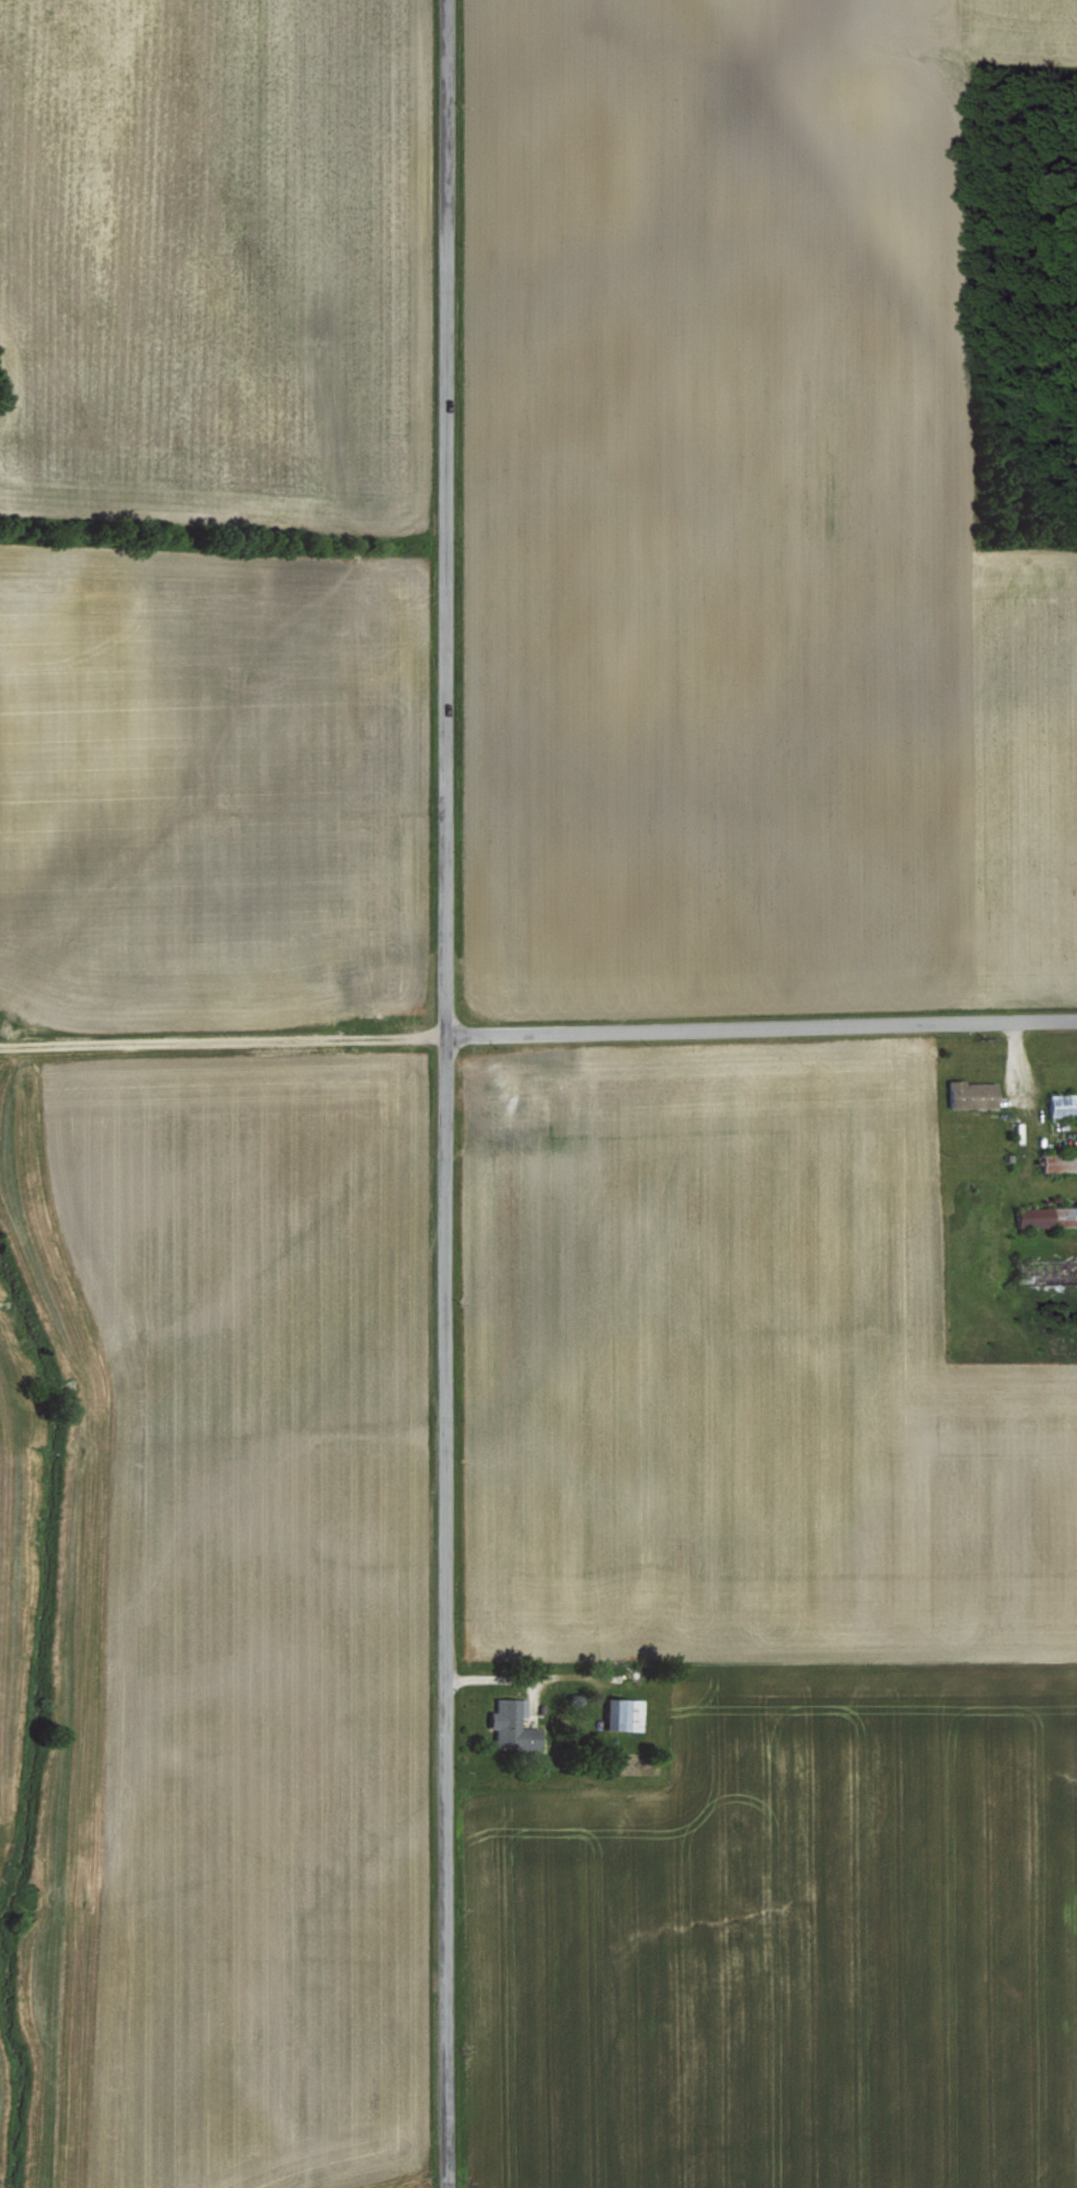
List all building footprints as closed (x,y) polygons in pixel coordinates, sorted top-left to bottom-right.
[(941,1080),(942,1107),(990,1106),(989,1079),(941,1080)] [(1042,1115),(1076,1115),(1076,1092),(1042,1092),(1042,1115)] [(1076,1205),(1010,1206),(1010,1226),(1076,1225),(1076,1205)] [(643,1729),(644,1697),(608,1696),(607,1728),(643,1729)] [(527,1697),(495,1697),(494,1747),(540,1748),(541,1726),(522,1726),(522,1715),(527,1715),(527,1697)]
